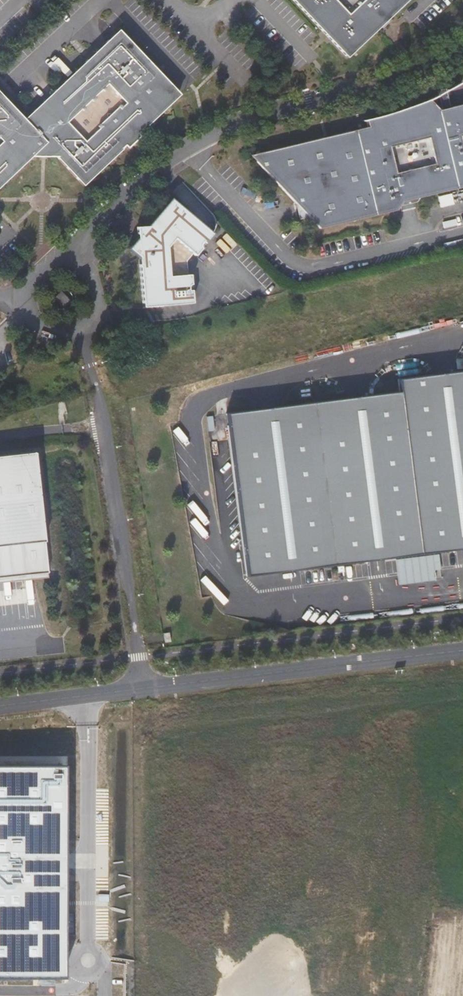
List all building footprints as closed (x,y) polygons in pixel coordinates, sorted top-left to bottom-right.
[(409,0),(293,0),(327,35),(348,58),(385,23),(409,0)] [(128,149),(135,144),(142,137),(139,134),(180,95),(161,75),(120,32),(91,59),(36,111),(33,114),(25,121),(0,94),(0,187),(31,158),(43,158),(59,157),(85,185),(126,147),(128,149)] [(443,110),(450,108),(447,97),(446,89),(440,91),(443,110)] [(450,108),(443,110),(444,113),(441,113),(422,103),(366,119),(368,128),(252,156),(297,205),(309,218),(320,230),(396,211),(399,207),(402,203),(421,198),(462,188),(462,105),(452,108),(453,111),(450,111),(450,108)] [(451,195),(438,198),(441,208),(454,206),(451,195)] [(172,198),(148,227),(145,227),(137,227),(138,238),(129,250),(141,260),(144,308),(193,304),(192,291),(189,291),(189,289),(189,288),(190,286),(192,285),(191,278),(188,275),(181,269),(187,262),(193,255),(196,257),(201,250),(201,249),(201,246),(201,244),(202,242),(203,242),(206,244),(214,234),(208,229),(184,209),(172,198)] [(417,203),(421,198),(402,203),(399,207),(417,203)] [(309,218),(297,205),(301,220),(309,218)] [(443,243),(444,249),(462,245),(462,239),(443,243)] [(62,292),(56,299),(65,309),(72,302),(62,292)] [(17,361),(12,346),(0,350),(0,366),(17,361)] [(245,575),(462,548),(462,375),(399,383),(401,395),(225,417),(245,575)] [(48,575),(36,455),(0,459),(0,580),(48,575)] [(34,582),(49,581),(49,577),(48,575),(0,580),(0,586),(34,582)] [(0,766),(0,978),(35,978),(62,978),(62,888),(62,836),(62,766),(0,766)]
